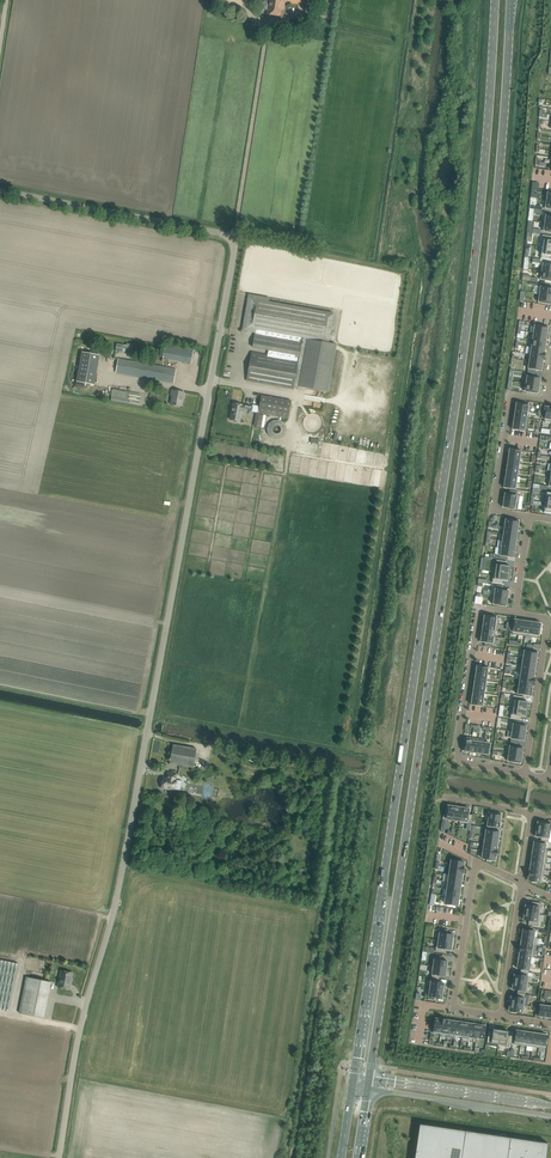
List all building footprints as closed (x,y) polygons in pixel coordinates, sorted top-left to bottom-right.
[(263,9),(267,10),(267,14),(280,16),(281,9),(285,10),(286,5),(284,5),(285,2),(298,4),(298,2),(305,3),(308,4),(308,0),(269,0),(269,2),(268,5),(264,5),(263,9)] [(303,25),(300,18),(292,21),(295,29),(303,25)] [(541,247),(542,247),(550,248),(550,236),(543,235),(542,236),(543,236),(541,247)] [(540,258),(549,259),(549,255),(550,256),(550,248),(542,247),(541,258),(540,258)] [(540,271),(550,272),(550,264),(549,264),(548,264),(542,263),(540,271)] [(539,278),(546,279),(546,280),(550,281),(550,272),(540,271),(539,278)] [(538,294),(550,296),(550,287),(546,286),(546,287),(539,286),(538,294)] [(537,301),(544,302),(544,303),(549,304),(549,303),(550,303),(550,296),(538,294),(537,301)] [(251,298),(246,327),(256,329),(255,334),(252,347),(268,350),(267,355),(251,352),(246,380),(293,389),(294,387),(298,388),(298,386),(328,392),(336,345),(328,344),(329,342),(334,313),(269,302),(261,300),(251,298)] [(535,325),(534,333),(547,335),(548,327),(545,327),(545,326),(540,325),(540,326),(535,325)] [(533,340),(546,342),(547,335),(534,333),(533,340)] [(531,339),(530,347),(545,349),(546,342),(533,340),(531,339)] [(117,343),(115,351),(122,352),(124,345),(117,343)] [(163,358),(185,362),(191,364),(194,348),(166,343),(163,358)] [(530,347),(529,354),(544,356),(545,352),(544,352),(545,349),(530,347)] [(77,381),(94,385),(100,355),(82,352),(77,381)] [(529,354),(528,361),(529,361),(543,363),(543,360),(544,360),(544,356),(529,354)] [(116,373),(167,382),(173,383),(176,369),(119,359),(116,373)] [(529,361),(528,372),(535,373),(536,370),(541,371),(543,363),(529,361)] [(526,383),(539,385),(540,378),(535,377),(535,373),(528,372),(526,383)] [(114,381),(111,401),(139,405),(143,387),(129,384),(117,382),(114,381)] [(525,383),(524,390),(530,391),(530,392),(535,393),(535,392),(538,393),(539,385),(526,383),(525,383)] [(175,405),(181,406),(182,397),(184,397),(185,392),(171,390),(171,393),(173,394),(171,404),(175,405)] [(261,395),(258,413),(288,418),(291,401),(261,395)] [(516,403),(515,410),(527,411),(527,412),(530,412),(531,405),(528,405),(528,404),(526,403),(521,403),(516,402),(516,403)] [(251,412),(252,407),(233,403),(231,411),(233,411),(231,420),(240,421),(242,410),(251,412)] [(325,422),(325,419),(325,417),(325,414),(324,413),(322,410),(320,409),(318,407),(316,406),(313,406),(310,406),(308,407),(306,408),(304,410),(302,412),(301,414),(300,416),(300,419),(300,421),(301,423),(302,426),(303,428),(305,429),(307,431),(309,431),(312,432),(314,432),(317,431),(320,430),(322,428),(323,426),(324,424),(325,422)] [(541,418),(543,418),(545,419),(544,421),(550,422),(550,407),(550,406),(550,407),(546,407),(546,411),(542,411),(542,413),(541,416),(541,418)] [(515,410),(514,416),(526,418),(526,417),(527,412),(527,411),(515,410)] [(514,416),(513,422),(525,424),(528,425),(529,418),(526,417),(526,418),(514,416)] [(266,435),(282,440),(287,424),(271,418),(266,435)] [(513,422),(512,429),(524,431),(525,424),(513,422)] [(510,448),(509,455),(520,457),(521,450),(510,448)] [(509,455),(508,462),(519,463),(520,457),(509,455)] [(508,462),(507,468),(518,470),(519,463),(508,462)] [(507,468),(506,474),(517,476),(518,470),(507,468)] [(506,474),(505,481),(516,482),(517,476),(506,474)] [(505,481),(504,487),(515,489),(516,482),(505,481)] [(505,493),(504,500),(516,502),(518,502),(520,495),(517,495),(517,491),(510,490),(509,494),(505,493)] [(542,502),(545,503),(545,502),(550,503),(550,493),(547,492),(547,493),(546,496),(543,496),(542,502)] [(504,500),(503,506),(507,507),(507,508),(512,509),(512,508),(515,508),(516,502),(504,500)] [(504,519),(503,527),(505,527),(505,526),(518,528),(519,521),(519,520),(516,520),(511,519),(506,518),(506,519),(504,519)] [(505,527),(503,534),(517,535),(518,528),(505,526),(505,527)] [(503,534),(502,541),(516,543),(517,535),(503,534)] [(501,547),(501,548),(515,550),(516,543),(502,541),(501,547)] [(500,547),(499,555),(500,555),(500,559),(507,560),(508,556),(514,557),(515,550),(501,548),(501,547),(500,547)] [(495,571),(509,573),(509,572),(510,566),(504,565),(505,562),(507,562),(497,560),(495,571)] [(492,582),(492,583),(501,584),(502,580),(508,581),(509,575),(509,573),(495,571),(494,571),(492,582)] [(496,585),(494,596),(507,598),(509,590),(503,589),(503,586),(496,585)] [(493,603),(493,604),(498,605),(503,606),(506,606),(506,605),(507,598),(494,596),(493,603)] [(484,615),(483,622),(498,624),(499,618),(494,617),(494,616),(489,615),(489,616),(484,615)] [(510,623),(508,630),(512,631),(512,634),(518,635),(521,620),(514,619),(513,624),(510,623)] [(521,620),(518,635),(525,636),(527,621),(521,620)] [(527,621),(525,636),(531,637),(534,622),(527,621)] [(483,622),(482,628),(494,630),(497,631),(498,624),(483,622)] [(534,622),(531,637),(538,638),(539,633),(540,633),(540,628),(540,623),(534,622)] [(482,628),(481,635),(493,637),(493,636),(494,630),(482,628)] [(481,635),(480,641),(485,642),(484,646),(492,647),(492,643),(495,644),(496,637),(493,636),(493,637),(481,635)] [(523,658),(536,660),(537,652),(524,650),(523,658)] [(522,657),(521,665),(522,665),(535,667),(536,660),(523,658),(522,657)] [(477,665),(476,672),(487,674),(488,667),(477,665)] [(522,665),(521,672),(534,674),(535,667),(522,665)] [(517,671),(516,679),(520,679),(534,681),(534,677),(534,674),(521,672),(517,671)] [(476,672),(475,678),(486,680),(487,674),(476,672)] [(475,678),(474,685),(485,687),(486,680),(475,678)] [(519,686),(532,689),(532,685),(533,686),(534,681),(520,679),(519,686)] [(474,685),(473,691),(484,693),(485,687),(474,685)] [(517,686),(516,694),(531,696),(532,689),(519,686),(517,686)] [(473,691),(472,698),(483,700),(484,693),(473,691)] [(513,696),(512,707),(527,709),(527,708),(528,702),(522,701),(523,697),(513,696)] [(472,698),(471,704),(482,706),(483,700),(472,698)] [(510,718),(520,720),(520,719),(520,716),(526,717),(527,711),(527,709),(512,707),(510,718)] [(514,720),(512,731),(525,733),(526,725),(521,724),(521,721),(514,720)] [(508,730),(507,737),(511,738),(510,742),(518,743),(518,739),(524,740),(525,733),(512,731),(508,730)] [(466,737),(464,751),(470,752),(472,738),(466,737)] [(472,738),(470,752),(476,753),(478,739),(472,738)] [(478,739),(476,753),(482,754),(484,742),(485,740),(478,739)] [(510,742),(509,753),(522,755),(523,747),(517,747),(518,743),(510,742)] [(170,763),(176,764),(193,767),(196,749),(173,745),(170,763)] [(509,753),(508,760),(513,761),(513,762),(518,763),(518,762),(521,762),(522,755),(509,753)] [(162,787),(174,790),(176,780),(175,780),(176,774),(168,773),(167,778),(163,777),(163,780),(162,781),(161,784),(162,784),(162,787)] [(446,818),(453,819),(455,806),(447,805),(447,808),(446,808),(445,813),(446,813),(446,818)] [(462,807),(455,806),(453,819),(460,821),(462,807)] [(469,808),(462,807),(460,821),(460,822),(467,823),(467,822),(471,822),(471,820),(472,817),(472,815),(469,814),(469,808)] [(485,819),(488,819),(500,821),(501,814),(496,814),(497,813),(492,812),(492,813),(486,812),(485,819)] [(499,828),(500,821),(488,819),(487,826),(499,828)] [(537,829),(550,831),(550,823),(545,823),(546,822),(541,821),(541,822),(538,821),(537,829)] [(484,836),(498,838),(499,831),(485,829),(484,836)] [(550,831),(537,829),(536,836),(541,837),(541,841),(548,842),(550,831)] [(484,836),(482,843),(497,846),(498,838),(484,836)] [(534,841),(533,848),(545,850),(545,849),(546,843),(534,841)] [(497,848),(497,846),(482,843),(481,851),(483,851),(483,850),(497,852),(497,849),(497,848)] [(533,848),(532,854),(547,856),(548,850),(545,849),(545,850),(533,848)] [(496,856),(497,852),(483,850),(483,851),(482,858),(487,859),(487,860),(492,861),(492,860),(495,860),(496,856)] [(532,854),(531,861),(546,863),(547,856),(532,854)] [(450,860),(448,867),(464,869),(464,866),(464,862),(461,861),(462,860),(457,860),(457,861),(450,860)] [(546,863),(531,861),(530,867),(545,869),(546,863)] [(463,874),(464,869),(448,867),(447,874),(462,876),(463,873),(463,874)] [(529,870),(528,873),(544,876),(545,869),(530,867),(530,870),(529,870)] [(444,873),(443,881),(446,881),(461,883),(462,876),(447,874),(444,873)] [(543,882),(544,876),(528,873),(528,877),(529,877),(528,880),(533,881),(533,882),(537,883),(538,882),(543,882)] [(460,891),(461,883),(446,881),(445,889),(447,889),(460,891)] [(447,889),(446,896),(459,898),(460,891),(447,889)] [(458,905),(459,898),(446,896),(444,903),(450,904),(450,905),(455,905),(458,905)] [(524,907),(524,912),(540,914),(541,903),(532,902),(531,905),(526,905),(525,907),(524,907)] [(538,926),(540,914),(524,912),(523,916),(524,916),(523,919),(529,920),(528,924),(538,926)] [(439,928),(437,940),(453,942),(454,938),(453,938),(453,935),(448,934),(448,930),(439,928)] [(523,929),(522,935),(534,937),(535,931),(523,929)] [(522,935),(521,942),(536,944),(537,938),(534,937),(522,935)] [(453,942),(437,940),(435,951),(445,952),(445,949),(451,949),(452,946),(453,942)] [(535,951),(536,944),(521,942),(521,945),(520,945),(519,948),(535,951)] [(534,957),(535,951),(519,948),(519,952),(519,955),(531,957),(534,957)] [(433,966),(446,968),(447,961),(442,960),(442,956),(435,955),(433,966)] [(530,963),(531,957),(519,955),(518,962),(530,963)] [(9,1011),(18,963),(0,960),(0,1009),(9,1011)] [(518,962),(517,968),(529,970),(530,963),(518,962)] [(445,976),(446,968),(433,966),(431,977),(439,978),(439,975),(445,976)] [(61,970),(58,987),(69,989),(68,989),(70,978),(71,978),(73,973),(61,970)] [(520,975),(514,974),(513,981),(528,984),(529,976),(528,976),(528,972),(521,971),(520,975)] [(27,977),(24,989),(31,990),(26,1014),(19,1013),(44,1018),(51,982),(27,977)] [(438,982),(439,978),(431,977),(430,988),(443,990),(444,983),(438,982)] [(518,990),(517,993),(525,994),(525,991),(527,991),(528,984),(513,981),(512,989),(518,990)] [(443,990),(430,988),(428,999),(435,1001),(436,997),(442,998),(443,990)] [(511,996),(510,1003),(523,1005),(525,1005),(525,1006),(527,1006),(529,995),(525,994),(517,993),(517,997),(511,996)] [(510,1003),(509,1011),(512,1011),(512,1012),(516,1013),(517,1012),(524,1013),(525,1006),(525,1005),(523,1005),(510,1003)] [(538,1016),(544,1017),(546,1006),(540,1005),(538,1016)] [(433,1033),(440,1034),(443,1018),(439,1018),(435,1018),(435,1021),(434,1020),(433,1025),(434,1026),(433,1033)] [(447,1019),(443,1018),(440,1034),(448,1035),(448,1033),(450,1020),(447,1020),(447,1019)] [(448,1033),(455,1034),(457,1021),(450,1020),(448,1033)] [(464,1022),(457,1021),(455,1034),(454,1036),(462,1037),(464,1022)] [(471,1023),(464,1022),(462,1037),(469,1038),(469,1037),(471,1023)] [(469,1037),(476,1038),(478,1024),(471,1023),(469,1037)] [(486,1025),(478,1024),(476,1038),(484,1039),(486,1025)] [(493,1034),(489,1034),(487,1042),(488,1042),(498,1044),(499,1044),(501,1030),(493,1029),(493,1034)] [(510,1047),(511,1037),(507,1037),(508,1031),(501,1030),(499,1044),(498,1044),(498,1045),(509,1047),(510,1047)] [(514,1044),(520,1045),(522,1031),(516,1030),(514,1044)] [(529,1032),(522,1031),(520,1045),(526,1046),(529,1032)] [(533,1047),(535,1033),(529,1032),(526,1046),(533,1047)] [(541,1034),(535,1033),(533,1047),(539,1048),(541,1034)] [(541,1034),(539,1048),(545,1049),(546,1043),(547,1044),(547,1039),(546,1039),(547,1035),(541,1034)] [(546,1155),(548,1143),(529,1140),(420,1124),(415,1157),(546,1157),(546,1155)]
